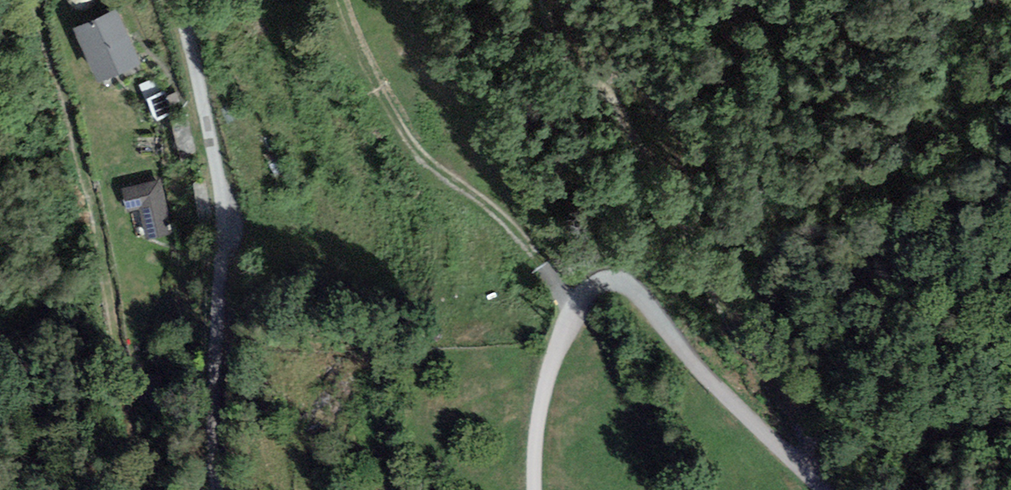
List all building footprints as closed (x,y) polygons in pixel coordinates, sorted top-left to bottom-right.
[(116,10),(73,30),(98,86),(141,66),(116,10)] [(159,179),(122,189),(128,213),(141,209),(150,241),(174,235),(159,179)]
